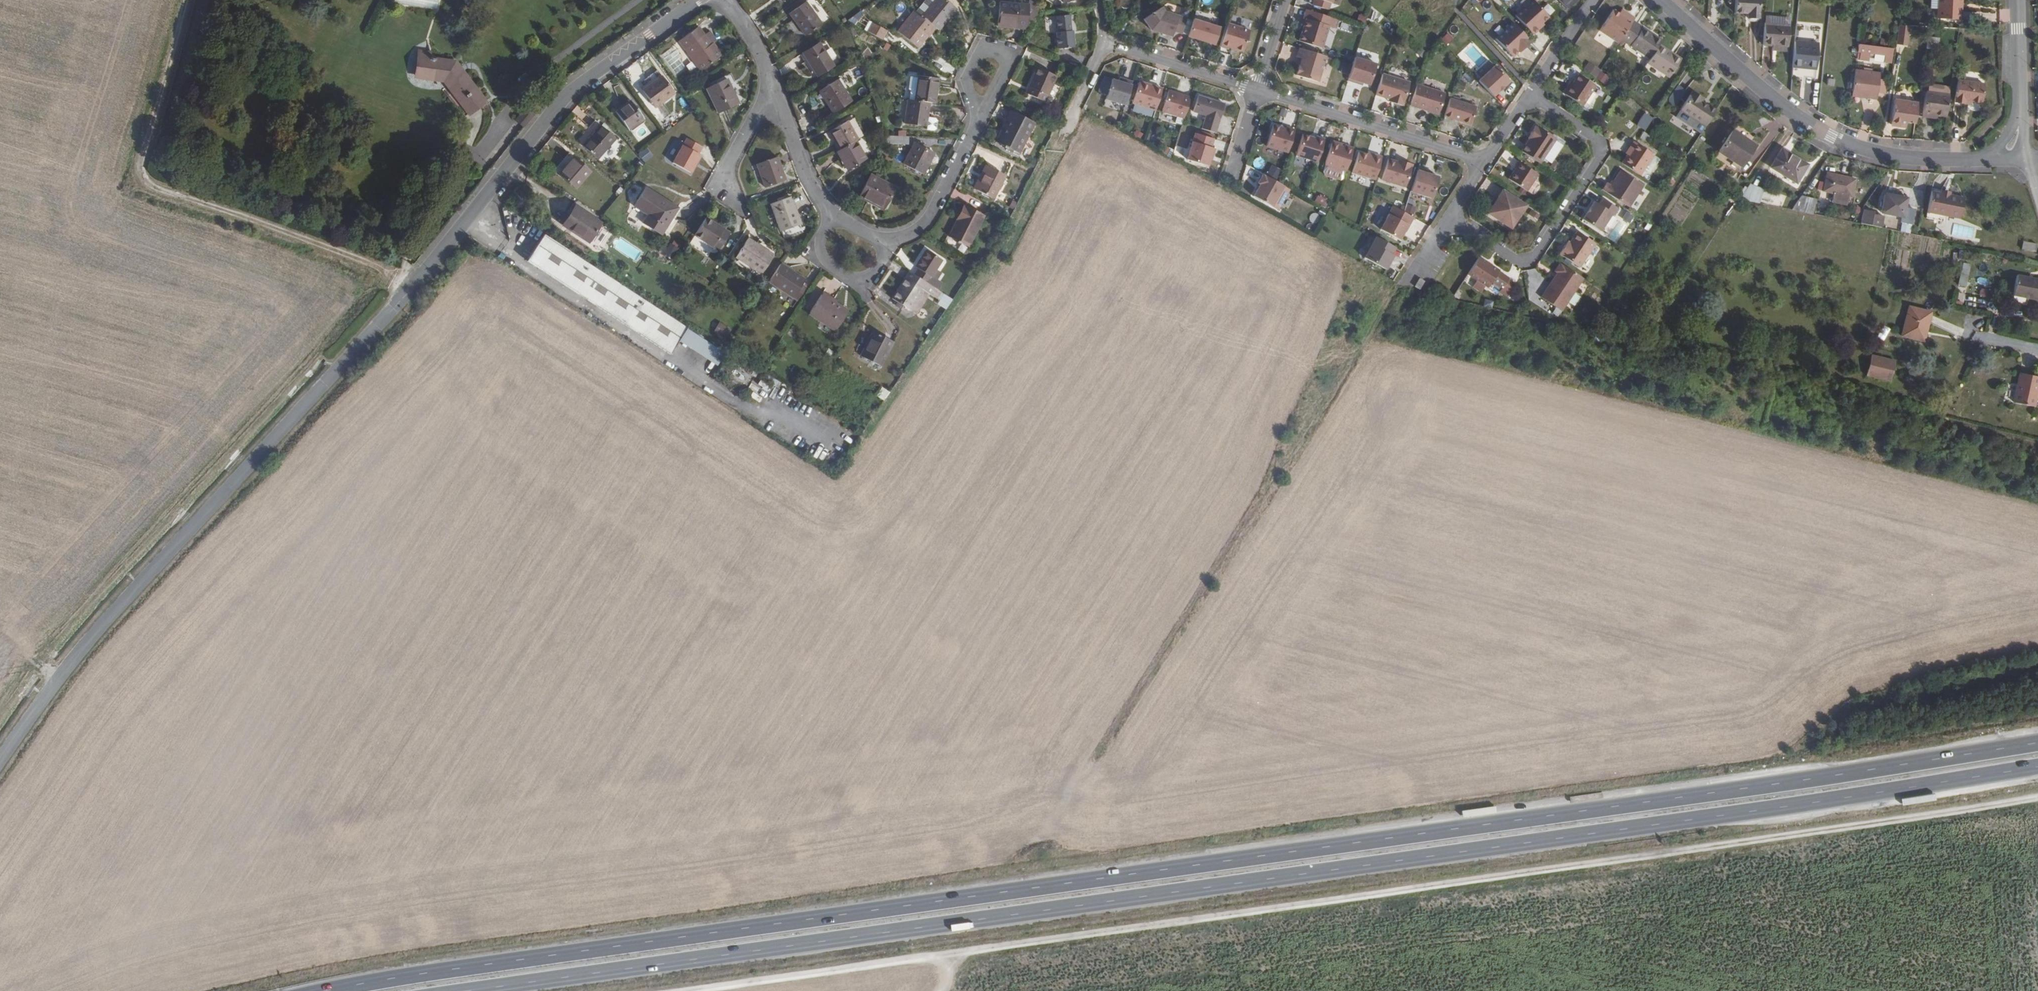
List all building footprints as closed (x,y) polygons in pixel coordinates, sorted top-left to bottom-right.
[(395,3),(437,8),(438,0),(395,0),(395,3)] [(802,8),(792,14),(808,35),(824,24),(807,0),(800,5),(802,8)] [(946,28),(962,6),(954,0),(940,0),(935,6),(929,16),(939,23),(942,25),(946,28)] [(1033,25),(1035,20),(1039,21),(1044,14),(1036,7),(1036,2),(1013,0),(1007,0),(1005,22),(1033,25)] [(1315,5),(1330,10),(1333,0),(1316,0),(1315,5)] [(1537,3),(1534,0),(1516,16),(1533,35),(1539,29),(1538,27),(1542,23),(1549,17),(1537,3)] [(1737,12),(1750,12),(1750,18),(1761,18),(1762,0),(1738,0),(1737,12)] [(1963,0),(1941,0),(1939,15),(1960,16),(1961,1),(1963,1),(1963,0)] [(1152,28),(1172,35),(1174,30),(1183,33),(1188,18),(1166,10),(1163,5),(1145,18),(1152,28)] [(850,18),(853,23),(864,16),(860,10),(850,18)] [(929,16),(921,10),(905,33),(926,47),(935,35),(932,32),(939,23),(929,16)] [(1633,22),(1634,20),(1625,13),(1622,17),(1618,14),(1613,11),(1599,32),(1618,45),(1621,40),(1633,22)] [(1077,30),(1075,14),(1063,16),(1065,31),(1063,32),(1065,48),(1081,46),(1079,30),(1077,30)] [(1366,23),(1368,16),(1359,14),(1357,21),(1366,23)] [(1768,14),(1767,21),(1792,24),(1793,16),(1768,14)] [(1221,26),(1194,18),(1188,35),(1215,43),(1221,26)] [(1331,25),(1310,19),(1308,26),(1305,25),(1300,40),(1323,47),(1331,25)] [(1767,21),(1765,43),(1776,44),(1790,45),(1792,24),(1767,21)] [(1909,50),(1913,22),(1902,21),(1898,47),(1898,48),(1909,50)] [(1228,22),(1221,45),(1229,47),(1229,45),(1244,50),(1251,30),(1228,22)] [(1633,22),(1621,40),(1650,59),(1659,45),(1662,41),(1633,22)] [(876,23),(872,31),(886,39),(891,30),(876,23)] [(935,35),(942,25),(939,23),(932,32),(935,35)] [(1450,45),(1461,28),(1453,23),(1442,39),(1450,45)] [(1511,57),(1518,50),(1523,46),(1524,47),(1529,41),(1512,23),(1494,39),(1511,57)] [(700,24),(681,38),(703,68),(724,53),(715,41),(717,38),(711,29),(706,32),(700,24)] [(1820,35),(1797,33),(1796,39),(1820,42),(1820,35)] [(1796,39),(1794,65),(1818,67),(1820,42),(1796,39)] [(824,43),(808,52),(822,76),(838,66),(824,43)] [(1895,56),(1898,56),(1898,48),(1898,47),(1861,44),(1859,53),(1862,53),(1871,54),(1887,56),(1887,62),(1894,63),(1895,56)] [(1650,59),(1648,62),(1669,77),(1680,60),(1659,45),(1650,59)] [(1472,46),(1467,51),(1475,60),(1480,55),(1472,46)] [(1325,56),(1299,48),(1297,57),(1301,58),(1296,75),(1317,81),(1325,56)] [(1870,62),(1871,54),(1862,53),(1860,60),(1870,62)] [(1356,56),(1355,58),(1349,79),(1357,83),(1358,80),(1371,84),(1377,63),(1356,56)] [(1588,62),(1581,72),(1603,85),(1610,75),(1588,62)] [(427,64),(418,63),(417,89),(445,90),(470,115),(484,103),(452,71),(427,70),(427,64)] [(1478,80),(1492,95),(1508,81),(1494,65),(1478,80)] [(1039,88),(1036,94),(1051,102),(1063,75),(1044,66),(1035,86),(1039,88)] [(1868,95),(1868,97),(1878,99),(1878,93),(1880,79),(1881,73),(1857,70),(1854,93),(1868,95)] [(664,73),(644,87),(657,105),(676,92),(664,73)] [(1383,73),(1376,93),(1389,97),(1394,99),(1394,102),(1403,104),(1410,82),(1383,73)] [(934,101),(939,101),(942,77),(922,74),(919,99),(934,101)] [(1574,83),(1566,94),(1583,106),(1596,86),(1579,75),(1574,83)] [(730,77),(710,86),(722,111),(743,102),(730,77)] [(1970,98),(1976,99),(1987,100),(1989,81),(1963,78),(1960,100),(1969,101),(1970,98)] [(1106,98),(1126,104),(1133,81),(1126,79),(1125,83),(1120,81),(1112,79),(1106,98)] [(1880,79),(1878,93),(1886,94),(1888,80),(1880,79)] [(842,80),(824,90),(837,113),(856,102),(842,80)] [(1132,103),(1155,110),(1162,87),(1138,81),(1132,103)] [(1564,92),(1566,94),(1574,83),(1571,81),(1564,92)] [(1444,92),(1422,85),(1416,106),(1438,113),(1444,92)] [(1184,118),(1190,96),(1167,90),(1161,111),(1184,118)] [(1943,113),(1952,114),(1955,93),(1930,90),(1927,115),(1936,116),(1936,112),(1943,113)] [(1708,126),(1718,110),(1710,105),(1710,106),(1703,101),(1705,98),(1695,91),(1683,109),(1685,110),(1708,126)] [(1206,115),(1202,129),(1215,132),(1224,103),(1198,95),(1193,111),(1206,115)] [(1910,118),(1920,120),(1922,100),(1898,97),(1894,121),(1910,123),(1910,118)] [(934,101),(919,99),(913,98),(910,122),(932,124),(932,115),(934,101)] [(633,99),(618,110),(631,128),(646,117),(633,99)] [(1475,106),(1454,99),(1448,116),(1470,123),(1475,106)] [(1042,122),(1020,110),(1004,140),(1026,152),(1042,122)] [(1703,132),(1708,126),(1685,110),(1681,115),(1682,117),(1703,132)] [(1646,130),(1654,117),(1645,112),(1637,124),(1646,130)] [(932,115),(932,124),(931,127),(939,128),(941,126),(942,118),(940,116),(932,115)] [(844,148),(860,139),(862,138),(851,120),(834,131),(844,148)] [(603,123),(584,143),(600,157),(618,137),(603,123)] [(1263,148),(1284,154),(1292,132),(1283,129),(1283,131),(1270,127),(1263,148)] [(1521,151),(1539,163),(1553,140),(1533,128),(1528,136),(1530,137),(1527,141),(1521,151)] [(1754,144),(1745,138),(1733,130),(1719,150),(1741,165),(1754,144)] [(1213,138),(1195,133),(1187,159),(1208,165),(1211,154),(1214,155),(1216,147),(1211,146),(1213,138)] [(1648,137),(1642,133),(1638,138),(1644,142),(1648,137)] [(1295,155),(1317,162),(1324,139),(1316,136),(1316,138),(1302,134),(1295,155)] [(690,139),(675,163),(693,173),(703,155),(700,153),(704,147),(690,139)] [(844,148),(841,150),(852,169),(871,159),(860,139),(844,148)] [(938,150),(920,140),(908,162),(926,172),(938,150)] [(1627,154),(1622,162),(1640,174),(1655,153),(1635,140),(1630,147),(1631,148),(1627,154)] [(1323,164),(1346,170),(1353,148),(1343,145),(1342,149),(1339,148),(1338,146),(1329,143),(1323,164)] [(645,146),(638,154),(646,162),(653,155),(645,146)] [(1809,166),(1785,150),(1772,168),(1797,185),(1809,166)] [(1351,173),(1374,180),(1381,157),(1367,153),(1366,154),(1358,151),(1351,173)] [(576,155),(561,173),(577,187),(593,170),(576,155)] [(778,156),(759,163),(767,186),(786,179),(778,156)] [(1254,157),(1254,168),(1264,167),(1263,157),(1254,157)] [(1397,162),(1387,159),(1381,180),(1405,187),(1411,164),(1397,161),(1397,162)] [(1557,169),(1560,161),(1552,159),(1549,167),(1557,169)] [(1537,174),(1517,161),(1512,167),(1514,169),(1507,178),(1526,190),(1537,174)] [(1012,173),(993,163),(981,186),(1000,196),(1012,173)] [(1279,172),(1271,167),(1266,175),(1275,180),(1279,172)] [(1426,171),(1417,168),(1410,192),(1433,199),(1439,178),(1425,174),(1426,171)] [(1607,182),(1602,189),(1629,207),(1644,185),(1619,169),(1609,184),(1607,182)] [(1283,185),(1262,174),(1257,183),(1259,184),(1252,195),(1271,207),(1283,185)] [(898,188),(874,176),(868,189),(892,201),(898,188)] [(1844,186),(1845,181),(1827,177),(1823,196),(1834,198),(1848,201),(1851,202),(1853,189),(1844,186)] [(680,208),(649,188),(637,206),(651,215),(646,222),(664,234),(680,208)] [(1508,233),(1527,204),(1503,188),(1498,196),(1493,204),(1484,217),(1508,233)] [(1747,188),(1740,199),(1755,202),(1758,190),(1747,188)] [(1950,194),(1942,193),(1935,191),(1932,207),(1962,212),(1964,196),(1950,194)] [(1774,193),(1771,201),(1781,205),(1785,197),(1774,193)] [(1314,202),(1324,207),(1328,199),(1318,195),(1314,202)] [(1906,219),(1904,226),(1915,229),(1919,209),(1909,207),(1909,200),(1887,195),(1883,214),(1906,219)] [(792,196),(773,203),(782,230),(801,223),(792,196)] [(1599,203),(1595,201),(1582,218),(1600,231),(1612,214),(1614,215),(1619,208),(1604,198),(1599,203)] [(1848,201),(1834,198),(1832,208),(1846,210),(1848,201)] [(1799,199),(1792,209),(1811,213),(1814,202),(1799,199)] [(989,214),(971,204),(955,235),(973,244),(989,214)] [(1407,225),(1411,217),(1391,206),(1378,229),(1397,239),(1405,225),(1407,225)] [(603,223),(579,207),(566,226),(590,243),(603,223)] [(1864,224),(1885,228),(1887,217),(1877,215),(1877,212),(1866,210),(1864,224)] [(1313,212),(1309,219),(1316,223),(1320,216),(1313,212)] [(731,233),(708,217),(696,234),(719,250),(731,233)] [(515,255),(637,335),(655,308),(534,227),(515,255)] [(1568,247),(1566,246),(1560,255),(1577,265),(1593,242),(1578,231),(1571,243),(1568,247)] [(1391,254),(1394,248),(1375,237),(1368,251),(1365,252),(1363,255),(1364,258),(1385,270),(1393,256),(1391,254)] [(668,256),(680,244),(675,239),(663,250),(668,256)] [(775,256),(750,239),(738,256),(763,274),(775,256)] [(2026,240),(2024,250),(2036,252),(2037,242),(2026,240)] [(919,277),(931,285),(946,262),(931,252),(920,268),(923,270),(919,277)] [(1481,254),(1470,271),(1490,284),(1494,279),(1504,286),(1511,276),(1501,269),(1501,268),(1481,254)] [(781,263),(769,281),(794,298),(806,281),(781,263)] [(1584,279),(1561,263),(1555,271),(1557,273),(1560,275),(1556,280),(1555,279),(1545,294),(1565,308),(1584,279)] [(940,301),(944,294),(931,285),(919,277),(913,274),(896,300),(913,312),(926,292),(940,301)] [(1962,274),(1959,284),(1966,286),(1968,276),(1962,274)] [(2017,275),(2014,294),(2037,299),(2037,279),(2017,275)] [(1989,297),(1990,289),(1981,288),(1980,296),(1989,297)] [(823,291),(821,295),(834,304),(836,300),(823,291)] [(834,304),(821,295),(809,312),(835,330),(847,312),(834,304)] [(1926,328),(1930,311),(1910,306),(1903,335),(1925,341),(1928,328),(1926,328)] [(718,322),(714,333),(726,338),(730,327),(718,322)] [(718,366),(726,353),(688,328),(680,341),(718,366)] [(896,344),(876,333),(864,357),(883,368),(896,344)] [(1896,361),(1872,354),(1867,373),(1891,380),(1896,361)] [(826,361),(839,370),(843,364),(831,355),(826,361)] [(2037,377),(2037,375),(2020,371),(2014,401),(2035,406),(2037,392),(2035,391),(2037,377)] [(882,387),(877,394),(885,399),(890,392),(882,387)]
